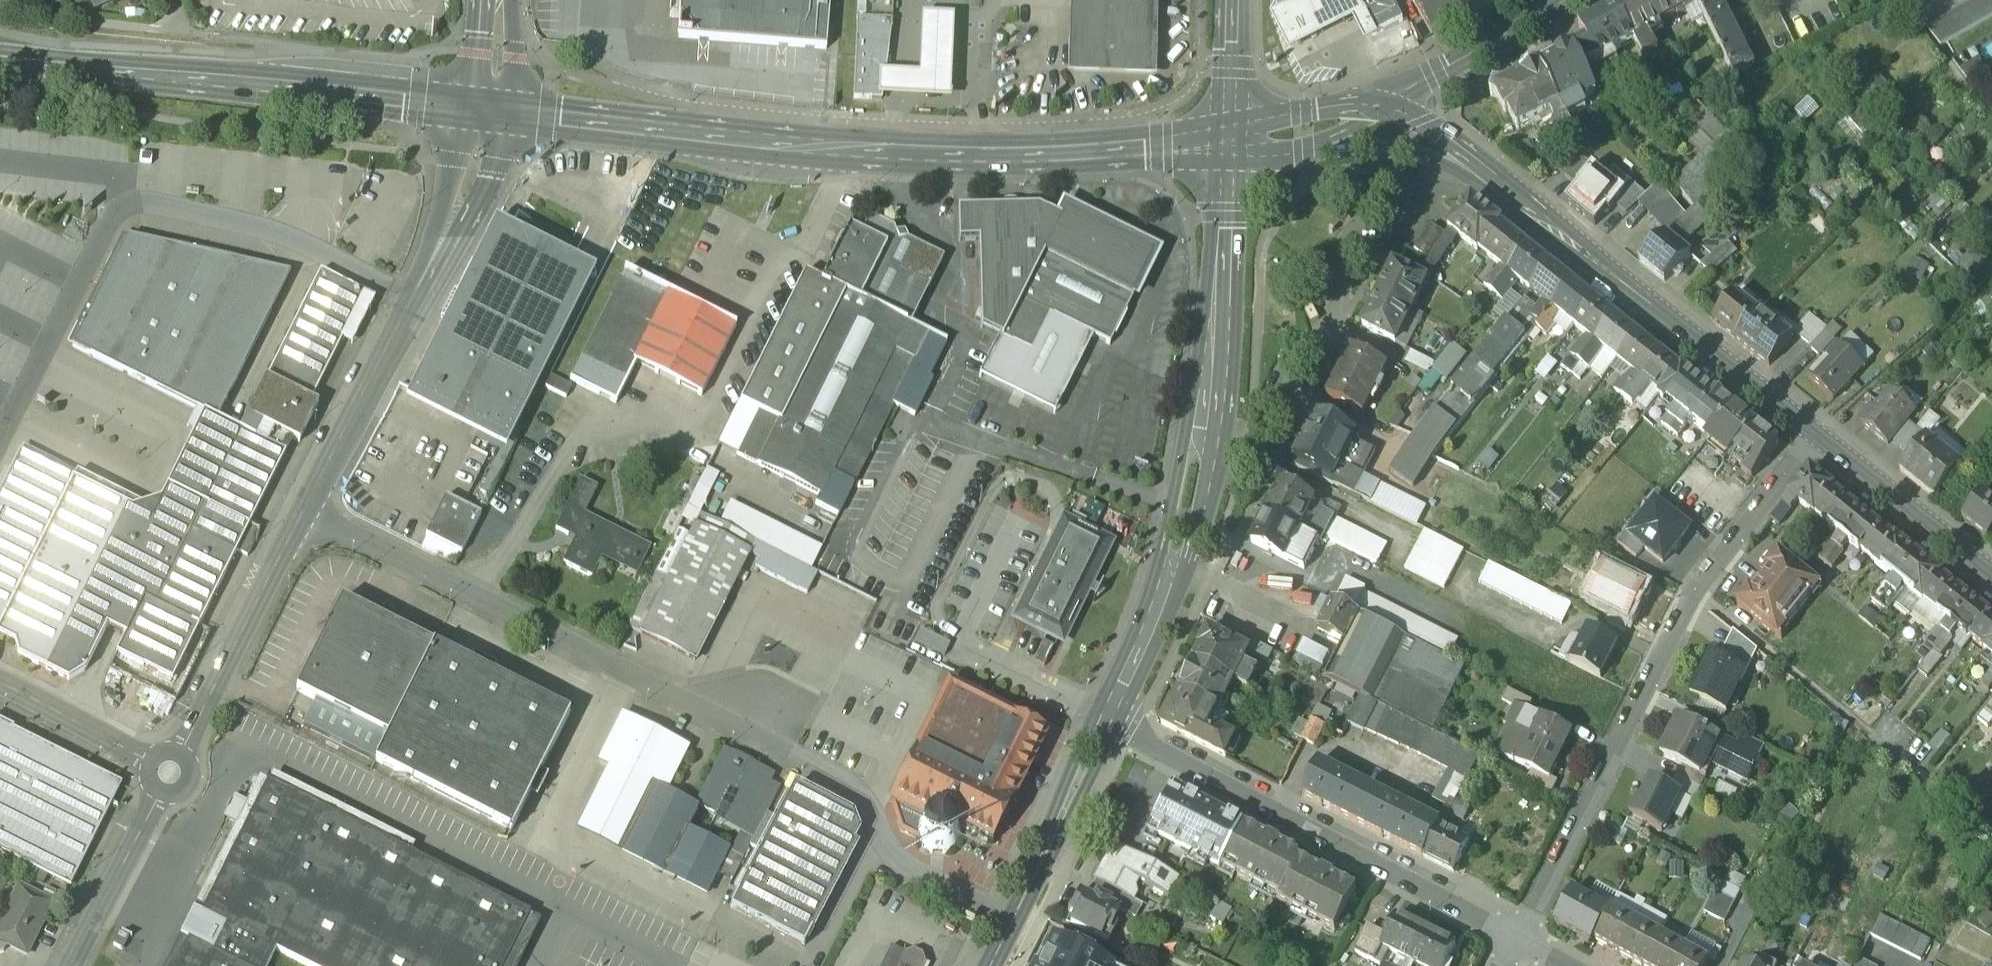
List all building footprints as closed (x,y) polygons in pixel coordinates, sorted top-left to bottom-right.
[(90,1),(95,11),(119,0),(92,0),(90,1)] [(679,37),(827,49),(829,15),(818,14),(819,0),(681,0),(679,37)] [(892,22),(893,0),(885,0),(858,0),(858,20),(892,22)] [(1074,69),(1154,71),(1155,0),(1076,0),(1074,69)] [(1272,15),(1290,52),(1355,20),(1366,43),(1379,37),(1378,35),(1374,37),(1356,0),(1302,0),(1272,15)] [(1374,37),(1378,35),(1403,22),(1392,0),(1356,0),(1374,37)] [(1416,2),(1435,35),(1466,18),(1457,0),(1420,0),(1416,2)] [(1466,18),(1497,0),(1457,0),(1466,18)] [(1617,6),(1635,41),(1660,27),(1659,26),(1646,0),(1629,0),(1617,6)] [(1661,0),(1646,0),(1659,26),(1672,19),(1661,0)] [(1672,19),(1686,11),(1698,5),(1696,0),(1661,0),(1672,19)] [(1698,5),(1704,18),(1729,69),(1748,60),(1718,0),(1696,0),(1698,5)] [(1928,28),(1941,45),(1991,17),(1991,0),(1977,0),(1928,28)] [(1698,5),(1686,11),(1692,24),(1704,18),(1698,5)] [(1617,6),(1579,27),(1587,43),(1596,62),(1606,57),(1611,54),(1635,41),(1617,6)] [(954,18),(922,16),(919,76),(886,74),(880,74),(879,98),(883,98),(950,101),(954,18)] [(892,22),(858,20),(854,99),(882,101),(883,98),(879,98),(880,74),(886,74),(892,22)] [(1587,43),(1574,50),(1584,69),(1596,63),(1596,62),(1587,43)] [(1574,50),(1541,68),(1567,120),(1586,111),(1582,102),(1596,95),(1584,69),(1574,50)] [(1980,59),(1960,70),(1967,80),(1985,70),(1980,59)] [(1748,60),(1729,69),(1734,79),(1753,69),(1748,60)] [(1567,120),(1541,68),(1502,88),(1496,86),(1492,97),(1499,99),(1506,114),(1510,112),(1519,130),(1541,119),(1552,113),(1557,122),(1555,123),(1554,128),(1562,145),(1567,143),(1576,138),(1567,120)] [(1984,80),(1991,95),(1991,94),(1991,75),(1984,80)] [(1662,96),(1631,111),(1634,116),(1640,113),(1645,124),(1670,112),(1662,96)] [(1729,134),(1704,109),(1687,121),(1714,149),(1729,134)] [(1552,113),(1541,119),(1546,128),(1554,128),(1555,123),(1557,122),(1552,113)] [(1714,149),(1686,175),(1685,177),(1673,188),(1695,211),(1698,208),(1739,169),(1752,157),(1729,134),(1714,149)] [(1578,143),(1576,138),(1567,143),(1575,159),(1584,155),(1578,143)] [(1586,139),(1578,143),(1584,155),(1585,157),(1593,152),(1586,139)] [(1593,167),(1583,158),(1559,172),(1578,187),(1593,167)] [(1578,187),(1566,202),(1596,227),(1608,211),(1610,213),(1616,206),(1633,186),(1632,185),(1614,170),(1608,177),(1593,167),(1578,187)] [(1681,172),(1669,183),(1673,188),(1685,177),(1681,172)] [(1632,185),(1633,186),(1616,206),(1627,214),(1639,203),(1647,196),(1632,184),(1632,185)] [(1687,218),(1659,186),(1647,196),(1639,203),(1669,235),(1687,218)] [(1472,199),(1451,229),(1453,230),(1460,235),(1480,251),(1481,249),(1500,225),(1502,223),(1472,199)] [(1048,213),(1039,208),(1017,209),(1017,202),(1013,202),(1013,203),(1001,205),(1001,209),(958,210),(959,242),(979,242),(981,313),(979,312),(975,320),(981,322),(981,328),(1003,338),(1022,300),(1092,336),(1110,345),(1155,254),(1123,238),(1112,234),(1106,230),(1098,225),(1098,226),(1066,210),(1061,219),(1048,213)] [(1669,235),(1667,237),(1674,243),(1684,234),(1689,239),(1709,220),(1698,208),(1695,211),(1687,218),(1669,235)] [(452,322),(416,394),(507,439),(596,260),(506,214),(465,295),(452,322)] [(1829,226),(1818,215),(1811,222),(1822,233),(1829,226)] [(863,233),(851,227),(850,229),(847,228),(844,233),(833,247),(831,250),(838,253),(825,280),(871,302),(875,292),(873,291),(880,276),(899,270),(902,272),(916,243),(909,239),(906,230),(897,233),(896,228),(876,219),(868,221),(863,233)] [(1733,221),(1719,232),(1729,243),(1731,241),(1744,231),(1733,221)] [(1433,225),(1417,250),(1432,261),(1449,236),(1433,225)] [(1500,225),(1481,249),(1503,268),(1510,274),(1530,249),(1500,225)] [(1432,261),(1421,277),(1429,281),(1460,235),(1453,230),(1449,236),(1432,261)] [(1729,243),(1719,232),(1700,247),(1712,257),(1729,243)] [(1674,243),(1667,237),(1640,262),(1665,282),(1691,257),(1674,243)] [(290,275),(128,239),(73,348),(205,414),(218,420),(290,275)] [(1712,257),(1702,265),(1712,273),(1739,251),(1731,241),(1712,257)] [(945,257),(916,243),(902,272),(931,286),(945,257)] [(1530,249),(1510,274),(1517,280),(1531,291),(1551,266),(1530,249)] [(1956,254),(1950,261),(1969,278),(1987,262),(1973,250),(1964,259),(1956,254)] [(1930,268),(1914,259),(1906,274),(1921,283),(1930,268)] [(1421,277),(1396,265),(1381,296),(1413,313),(1429,281),(1421,277)] [(1573,283),(1551,266),(1531,291),(1545,303),(1553,308),(1573,283)] [(1499,271),(1494,278),(1493,279),(1485,289),(1493,295),(1510,274),(1503,268),(1499,271)] [(806,270),(740,402),(759,412),(825,280),(806,270)] [(1888,270),(1879,279),(1884,285),(1893,276),(1888,270)] [(321,273),(267,381),(311,403),(365,295),(321,273)] [(734,328),(624,274),(571,381),(615,403),(635,363),(701,395),(734,328)] [(1510,274),(1493,295),(1503,303),(1515,288),(1517,280),(1510,274)] [(871,302),(825,280),(759,412),(737,455),(821,496),(817,504),(838,515),(894,404),(912,368),(930,332),(871,302)] [(1595,301),(1573,283),(1553,308),(1560,315),(1575,326),(1595,301)] [(465,295),(455,290),(442,317),(452,322),(465,295)] [(1759,314),(1735,295),(1713,321),(1735,339),(1759,314)] [(1413,313),(1381,296),(1364,328),(1397,344),(1413,313)] [(1092,336),(1022,300),(1003,338),(984,376),(1053,411),(1092,336)] [(1991,321),(1991,306),(1987,300),(1975,310),(1987,325),(1991,321)] [(1617,318),(1595,301),(1575,326),(1589,337),(1597,343),(1617,318)] [(1540,306),(1527,321),(1536,329),(1553,308),(1545,303),(1540,306)] [(1506,305),(1488,328),(1497,334),(1515,312),(1506,305)] [(1553,308),(1536,329),(1546,337),(1559,321),(1560,315),(1553,308)] [(1497,334),(1416,436),(1417,448),(1426,453),(1438,450),(1536,329),(1527,321),(1526,321),(1515,312),(1497,334)] [(1759,314),(1735,339),(1770,366),(1792,338),(1761,313),(1759,314)] [(1829,329),(1809,315),(1795,334),(1812,346),(1826,332),(1829,329)] [(1638,335),(1617,318),(1597,343),(1604,349),(1618,361),(1638,335)] [(948,341),(930,332),(912,368),(929,377),(930,376),(948,341)] [(1421,332),(1412,351),(1422,356),(1432,337),(1421,332)] [(1836,341),(1826,332),(1812,346),(1810,347),(1820,357),(1836,341)] [(1660,353),(1638,335),(1618,361),(1631,371),(1640,378),(1660,353)] [(1589,337),(1584,340),(1571,356),(1580,364),(1597,343),(1589,337)] [(1597,343),(1580,364),(1589,371),(1602,355),(1604,349),(1597,343)] [(1467,356),(1454,345),(1434,369),(1448,380),(1467,356)] [(1864,368),(1840,346),(1827,360),(1831,363),(1814,383),(1833,401),(1864,368)] [(1389,366),(1353,349),(1328,398),(1364,416),(1389,366)] [(1682,370),(1660,353),(1640,378),(1646,383),(1662,396),(1682,370)] [(1536,372),(1546,379),(1558,363),(1549,356),(1536,372)] [(1580,364),(1571,356),(1562,367),(1571,374),(1580,364)] [(912,368),(894,404),(915,415),(933,377),(930,376),(929,377),(912,368)] [(1706,386),(1684,368),(1662,396),(1660,398),(1679,411),(1683,415),(1706,386)] [(1631,371),(1625,376),(1614,391),(1624,399),(1640,378),(1631,371)] [(572,387),(550,377),(545,388),(566,398),(572,387)] [(1640,378),(1624,399),(1633,406),(1644,392),(1646,383),(1640,378)] [(267,381),(267,380),(241,432),(240,433),(285,455),(293,440),(300,443),(310,422),(303,418),(311,403),(267,381)] [(1734,409),(1706,386),(1683,415),(1689,420),(1710,437),(1734,409)] [(1890,393),(1880,406),(1877,404),(1861,424),(1889,446),(1893,441),(1908,422),(1915,413),(1890,393)] [(1710,437),(1706,442),(1730,461),(1757,427),(1734,409),(1710,437)] [(1676,415),(1675,414),(1672,414),(1669,418),(1676,424),(1683,415),(1679,411),(1676,415)] [(218,420),(205,414),(169,487),(194,500),(249,527),(285,455),(240,433),(241,432),(218,420)] [(1689,420),(1683,415),(1676,424),(1684,430),(1688,426),(1687,424),(1689,420)] [(1358,435),(1320,416),(1296,465),(1333,484),(1358,435)] [(1669,418),(1658,431),(1666,438),(1671,431),(1676,424),(1669,418)] [(1917,430),(1908,422),(1893,441),(1902,449),(1917,430)] [(1676,424),(1671,431),(1679,437),(1684,430),(1676,424)] [(1780,445),(1757,427),(1730,461),(1753,479),(1780,445)] [(1917,430),(1902,449),(1911,456),(1926,438),(1926,437),(1917,430)] [(1358,435),(1333,484),(1356,495),(1366,475),(1378,451),(1359,442),(1362,437),(1358,435)] [(1416,436),(1391,473),(1415,488),(1432,464),(1438,450),(1426,453),(1417,448),(1416,436)] [(1963,467),(1926,438),(1911,456),(1900,470),(1935,499),(1963,467)] [(38,463),(37,464),(13,472),(11,471),(0,493),(0,630),(74,481),(38,463)] [(706,470),(688,507),(699,512),(710,491),(717,476),(706,470)] [(1834,489),(1811,470),(1791,496),(1791,497),(1797,501),(1814,514),(1833,491),(1834,489)] [(1383,484),(1366,475),(1356,495),(1373,504),(1383,484)] [(597,489),(581,480),(568,506),(580,512),(584,514),(597,489)] [(74,481),(0,630),(0,636),(16,643),(19,656),(69,681),(85,671),(108,625),(126,635),(144,600),(194,500),(169,487),(156,511),(143,515),(74,481)] [(1417,501),(1383,484),(1373,504),(1407,521),(1417,501)] [(1316,501),(1284,485),(1269,515),(1301,531),(1306,521),(1316,501)] [(888,581),(710,491),(699,512),(818,573),(878,603),(888,581)] [(1865,515),(1833,491),(1815,513),(1832,526),(1830,529),(1840,537),(1845,540),(1865,515)] [(1656,505),(1673,518),(1680,508),(1658,492),(1650,502),(1655,506),(1656,505)] [(482,514),(446,496),(426,535),(428,536),(459,552),(462,553),(482,514)] [(1983,496),(1963,521),(1988,541),(1991,537),(1991,503),(1983,496)] [(1797,501),(1791,497),(1773,520),(1780,527),(1796,507),(1794,505),(1797,501)] [(249,527),(194,500),(144,600),(199,627),(237,552),(249,527)] [(1417,501),(1407,521),(1419,528),(1429,507),(1417,501)] [(1673,518),(1656,505),(1655,506),(1631,538),(1630,539),(1645,550),(1664,564),(1673,553),(1675,554),(1682,544),(1681,543),(1690,531),(1673,518)] [(568,506),(556,529),(568,535),(580,512),(568,506)] [(688,507),(655,572),(669,579),(696,525),(702,514),(699,512),(688,507)] [(584,514),(580,512),(568,535),(576,539),(564,563),(593,577),(606,552),(634,565),(644,544),(584,514)] [(1322,512),(1315,526),(1306,521),(1301,531),(1320,540),(1324,542),(1336,519),(1322,512)] [(1301,531),(1269,515),(1254,544),(1286,560),(1301,531)] [(1896,540),(1865,515),(1845,540),(1849,544),(1860,553),(1862,550),(1878,563),(1896,540)] [(1388,545),(1336,519),(1324,542),(1327,544),(1329,540),(1378,565),(1388,545)] [(751,552),(696,525),(669,579),(723,606),(750,553),(751,552)] [(249,527),(237,552),(248,557),(260,532),(249,527)] [(1066,528),(1057,546),(1054,544),(1019,616),(1060,636),(1106,546),(1090,538),(1092,533),(1085,529),(1081,536),(1066,528)] [(1301,531),(1286,560),(1305,570),(1320,540),(1301,531)] [(1444,541),(1425,531),(1405,568),(1425,578),(1444,541)] [(1638,559),(1645,550),(1630,539),(1631,538),(1626,533),(1618,544),(1638,559)] [(459,552),(428,536),(422,547),(453,563),(459,552)] [(1829,545),(1819,558),(1826,564),(1845,540),(1840,537),(1834,544),(1829,545)] [(1845,540),(1826,564),(1834,570),(1844,557),(1843,551),(1849,544),(1845,540)] [(1878,563),(1877,565),(1895,580),(1899,583),(1920,558),(1897,540),(1896,540),(1878,563)] [(818,573),(756,541),(751,552),(750,553),(761,559),(756,568),(808,594),(818,573)] [(1465,551),(1444,541),(1425,578),(1445,589),(1465,551)] [(1816,584),(1778,554),(1767,568),(1770,570),(1764,578),(1768,581),(1762,587),(1759,584),(1752,593),(1749,590),(1738,604),(1776,634),(1784,624),(1788,628),(1813,597),(1808,594),(1816,584)] [(1920,558),(1899,583),(1904,587),(1922,602),(1942,577),(1943,576),(1920,558)] [(1552,595),(1490,563),(1480,583),(1542,614),(1552,595)] [(1648,590),(1605,568),(1590,599),(1615,612),(1633,621),(1648,590)] [(655,572),(628,627),(642,633),(669,579),(655,572)] [(1973,602),(1942,577),(1924,600),(1941,614),(1939,617),(1948,624),(1953,628),(1973,602)] [(723,606),(669,579),(642,633),(696,661),(723,606)] [(1459,640),(1365,593),(1368,589),(1349,579),(1337,603),(1361,615),(1407,638),(1416,643),(1450,660),(1459,640)] [(1889,587),(1884,588),(1874,601),(1880,606),(1899,583),(1895,580),(1889,587)] [(1899,583),(1880,606),(1889,613),(1899,599),(1898,595),(1904,587),(1899,583)] [(1552,595),(1542,614),(1563,625),(1574,606),(1552,595)] [(199,627),(144,600),(126,635),(117,654),(172,681),(199,627)] [(435,647),(344,601),(297,693),(317,702),(388,739),(435,647)] [(1337,603),(1335,602),(1321,631),(1346,644),(1361,615),(1337,603)] [(1973,602),(1953,628),(1957,631),(1968,639),(1970,636),(1987,649),(1991,642),(1991,616),(1973,602)] [(1633,621),(1615,612),(1609,623),(1628,632),(1634,621),(1633,621)] [(1407,638),(1361,615),(1346,644),(1328,678),(1365,697),(1375,702),(1401,650),(1407,638)] [(1938,632),(1927,645),(1934,651),(1953,628),(1948,624),(1942,632),(1938,632)] [(1620,644),(1589,628),(1572,663),(1603,679),(1620,644)] [(1953,628),(1934,651),(1942,657),(1952,645),(1951,639),(1957,631),(1953,628)] [(922,631),(917,642),(946,654),(951,642),(922,631)] [(1231,642),(1212,632),(1209,636),(1205,637),(1203,641),(1204,646),(1202,650),(1204,651),(1198,663),(1235,683),(1237,681),(1245,665),(1251,654),(1230,644),(1231,642)] [(1735,632),(1721,659),(1713,655),(1692,697),(1729,714),(1754,662),(1734,653),(1742,638),(1735,632)] [(1416,643),(1407,638),(1401,650),(1410,655),(1416,643)] [(1759,652),(1742,638),(1734,653),(1754,662),(1759,652)] [(1325,665),(1331,650),(1305,641),(1300,657),(1325,665)] [(1055,648),(1045,642),(1035,662),(1046,668),(1055,648)] [(1450,660),(1416,643),(1410,655),(1401,650),(1375,702),(1380,704),(1434,732),(1465,668),(1450,660)] [(570,715),(435,647),(388,739),(376,763),(512,831),(570,715)] [(1235,683),(1198,663),(1183,692),(1220,711),(1226,714),(1233,701),(1228,698),(1235,683)] [(1259,672),(1245,665),(1237,681),(1235,683),(1249,690),(1259,672)] [(1983,687),(1990,693),(1991,691),(1991,675),(1983,687)] [(967,696),(1007,716),(1012,704),(973,685),(967,696)] [(967,696),(949,687),(891,803),(903,809),(897,821),(901,832),(918,840),(922,847),(925,850),(928,853),(932,855),(936,856),(939,856),(942,856),(947,855),(952,852),(955,849),(957,846),(960,843),(961,840),(962,833),(962,830),(993,844),(1013,804),(1010,803),(1023,778),(1025,780),(1047,736),(1007,716),(967,696)] [(1533,702),(1509,690),(1503,701),(1517,709),(1518,708),(1527,713),(1533,702)] [(1220,711),(1183,692),(1176,706),(1174,705),(1172,710),(1169,710),(1165,717),(1166,721),(1164,726),(1225,757),(1235,738),(1218,729),(1215,734),(1210,731),(1220,711)] [(1365,697),(1351,725),(1365,733),(1380,704),(1375,702),(1365,697)] [(388,739),(317,702),(305,727),(376,763),(388,739)] [(1434,732),(1380,704),(1365,733),(1367,733),(1368,731),(1451,771),(1436,800),(1455,810),(1471,780),(1484,758),(1434,732)] [(1979,721),(1990,729),(1991,726),(1991,704),(1979,721)] [(1518,708),(1517,709),(1509,725),(1514,728),(1501,754),(1532,771),(1550,780),(1551,779),(1557,767),(1552,764),(1567,733),(1527,713),(1518,708)] [(689,749),(622,715),(600,759),(611,765),(612,763),(668,791),(689,749)] [(1738,746),(1682,718),(1663,756),(1687,768),(1703,776),(1703,775),(1709,762),(1749,782),(1761,757),(1738,746)] [(21,737),(8,731),(10,729),(0,724),(0,780),(21,737)] [(1743,736),(1738,746),(1761,757),(1765,747),(1743,736)] [(0,780),(0,850),(7,854),(40,870),(70,886),(120,785),(21,737),(0,780)] [(743,762),(740,767),(723,759),(702,800),(748,824),(743,832),(754,838),(765,816),(768,811),(757,806),(772,777),(743,762)] [(668,791),(612,763),(611,765),(584,818),(589,821),(590,826),(588,831),(710,892),(720,871),(730,851),(730,850),(689,829),(700,807),(668,791)] [(1306,798),(1368,829),(1384,794),(1323,764),(1306,798)] [(1703,776),(1687,768),(1681,778),(1702,789),(1708,777),(1703,775),(1703,776)] [(1532,771),(1527,781),(1552,794),(1558,782),(1551,779),(1550,780),(1532,771)] [(1702,789),(1681,778),(1675,791),(1684,796),(1696,801),(1702,789)] [(1675,791),(1655,781),(1645,803),(1641,801),(1633,818),(1664,833),(1673,816),(1684,796),(1675,791)] [(531,914),(268,783),(202,915),(276,952),(305,965),(505,965),(531,914)] [(760,852),(731,909),(804,947),(856,845),(852,843),(857,833),(851,817),(794,787),(776,822),(760,852)] [(1171,789),(1149,831),(1220,868),(1241,826),(1171,789)] [(1446,824),(1384,794),(1368,829),(1428,860),(1443,829),(1446,824)] [(903,809),(891,803),(897,821),(903,809)] [(749,847),(760,852),(776,822),(765,816),(754,838),(749,847)] [(1630,834),(1609,823),(1603,835),(1624,846),(1630,834)] [(1300,858),(1241,826),(1220,868),(1278,899),(1299,860),(1300,858)] [(1464,839),(1443,829),(1428,860),(1459,875),(1482,831),(1475,828),(1473,832),(1469,830),(1464,839)] [(1179,880),(1120,850),(1111,863),(1107,860),(1095,881),(1097,882),(1134,902),(1135,901),(1138,895),(1137,888),(1141,881),(1149,886),(1150,889),(1169,899),(1179,880)] [(730,851),(720,871),(733,878),(744,858),(730,851)] [(40,870),(7,854),(2,865),(34,881),(40,870)] [(1323,873),(1299,860),(1278,899),(1277,901),(1335,932),(1357,891),(1333,878),(1334,876),(1324,871),(1323,873)] [(1741,891),(1721,880),(1715,891),(1736,902),(1741,891)] [(1134,902),(1097,882),(1091,893),(1096,896),(1112,903),(1111,906),(1119,911),(1136,919),(1143,906),(1135,901),(1134,902)] [(20,887),(0,926),(0,942),(7,945),(27,955),(52,904),(20,887)] [(1576,891),(1558,925),(1594,945),(1597,939),(1612,911),(1576,891)] [(1736,902),(1715,891),(1710,901),(1731,912),(1736,902)] [(1096,896),(1093,902),(1081,896),(1076,906),(1071,906),(1069,911),(1071,916),(1067,924),(1099,940),(1103,932),(1112,937),(1119,922),(1115,919),(1119,911),(1111,906),(1112,903),(1096,896)] [(1731,912),(1710,901),(1705,911),(1726,922),(1731,912)] [(1612,911),(1597,939),(1621,953),(1638,921),(1614,908),(1612,911)] [(189,940),(240,965),(269,965),(276,952),(202,915),(197,912),(184,938),(189,940)] [(1931,940),(1880,914),(1871,933),(1921,959),(1931,940)] [(1427,932),(1397,917),(1389,932),(1386,930),(1383,935),(1382,937),(1386,939),(1382,947),(1388,950),(1399,956),(1412,962),(1427,932)] [(1621,953),(1644,965),(1645,965),(1662,934),(1638,921),(1621,953)] [(1383,935),(1370,928),(1357,954),(1374,962),(1377,958),(1382,947),(1386,939),(1382,937),(1383,935)] [(1427,932),(1412,962),(1420,965),(1452,965),(1454,963),(1449,960),(1456,946),(1427,932)] [(129,937),(120,933),(113,946),(122,950),(129,937)] [(1662,934),(1645,965),(1675,965),(1685,948),(1662,934)] [(189,940),(176,965),(240,965),(189,940)] [(1052,940),(1039,965),(1103,965),(1052,940)] [(1388,950),(1382,947),(1377,958),(1383,961),(1388,950)] [(1685,948),(1675,965),(1708,965),(1710,961),(1685,948)] [(885,965),(903,965),(906,961),(892,953),(885,965)] [(1394,965),(1410,965),(1412,962),(1399,956),(1394,965)] [(1779,965),(1764,957),(1759,965),(1779,965)] [(1858,957),(1854,965),(1876,965),(1858,957)]
